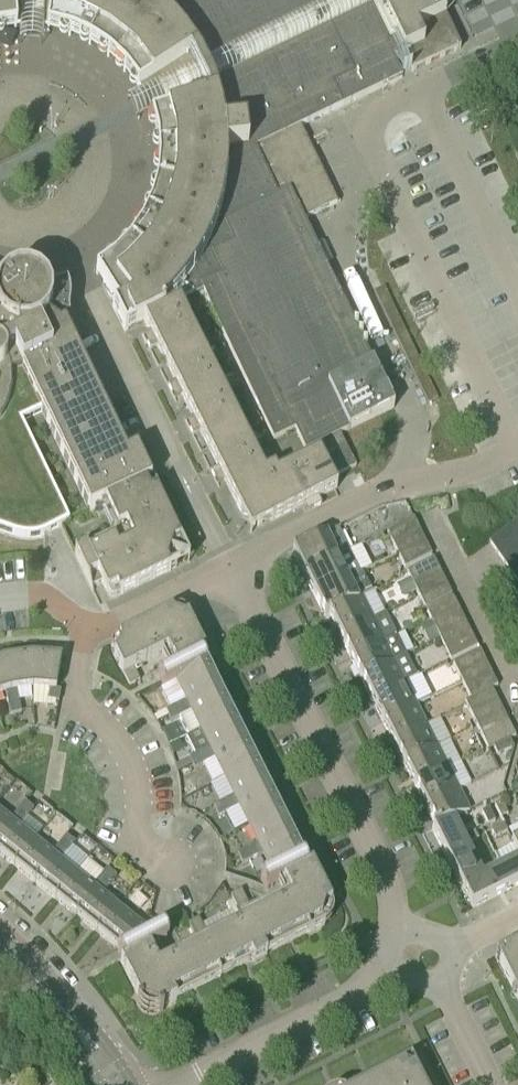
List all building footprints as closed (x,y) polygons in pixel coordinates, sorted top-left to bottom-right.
[(18,0),(0,0),(0,19),(18,16),(18,0)] [(47,17),(73,23),(95,33),(115,46),(133,62),(151,83),(324,0),(48,0),(47,17)] [(345,105),(402,78),(394,60),(403,55),(411,72),(460,49),(437,0),(395,0),(390,3),(375,10),(375,9),(334,28),(345,50),(345,49),(356,73),(335,84),(345,105)] [(302,126),(345,105),(335,84),(356,73),(345,49),(345,50),(334,28),(164,109),(169,136),(171,160),(169,185),(163,208),(154,230),(140,250),(124,267),(113,276),(144,320),(179,302),(203,291),(273,439),(295,429),(305,450),(319,444),(341,433),(396,407),(305,219),(339,202),(302,126)] [(50,296),(51,295),(51,294),(50,294),(49,294),(48,292),(44,286),(44,285),(44,284),(43,284),(42,285),(35,280),(35,279),(34,278),(33,278),(33,279),(23,277),(23,276),(22,276),(21,277),(12,279),(12,278),(11,278),(10,279),(10,280),(3,285),(2,285),(1,285),(1,286),(1,287),(0,289),(0,530),(12,534),(19,536),(26,537),(33,536),(40,535),(47,532),(62,525),(69,522),(21,424),(44,413),(91,511),(101,506),(152,481),(137,451),(127,455),(66,329),(70,326),(73,332),(74,331),(71,324),(69,318),(69,311),(68,311),(66,307),(63,303),(60,301),(55,300),(51,300),(50,296)] [(384,287),(382,288),(374,292),(428,404),(436,400),(438,399),(384,287)] [(179,302),(144,320),(144,321),(150,333),(143,336),(150,350),(158,346),(176,382),(168,386),(175,400),(183,396),(193,417),(186,421),(193,435),(201,432),(219,467),(211,471),(219,487),(226,483),(251,532),(306,505),(309,512),(323,505),(320,498),(338,488),(324,461),(321,453),(277,474),(274,469),(265,473),(263,468),(275,463),(264,440),(251,446),(237,417),(249,412),(238,390),(226,395),(221,384),(232,378),(221,355),(208,361),(197,337),(209,332),(196,306),(184,312),(179,302)] [(341,433),(319,444),(325,457),(339,450),(343,458),(331,464),(337,476),(358,466),(341,433)] [(152,481),(101,506),(112,531),(110,536),(75,553),(92,587),(103,582),(111,599),(190,561),(152,481)] [(394,544),(421,531),(415,519),(388,532),(394,544)] [(509,527),(515,537),(517,535),(517,521),(509,527)] [(515,537),(509,527),(490,542),(497,552),(516,538),(515,537)] [(304,574),(349,551),(338,530),(293,552),(304,574)] [(400,556),(427,542),(421,531),(394,544),(400,556)] [(516,538),(497,552),(504,563),(517,553),(517,541),(516,538)] [(427,542),(400,556),(406,568),(433,554),(427,542)] [(315,596),(360,573),(349,551),(304,574),(315,596)] [(504,563),(512,573),(517,569),(517,553),(504,563)] [(414,584),(441,570),(435,558),(408,572),(414,584)] [(420,596),(446,582),(441,570),(414,584),(420,596)] [(330,615),(373,593),(362,572),(360,573),(315,596),(326,617),(330,615)] [(410,579),(400,584),(405,596),(416,591),(410,579)] [(446,582),(420,596),(426,608),(452,594),(446,582)] [(340,635),(385,613),(374,592),(373,593),(330,615),(340,635)] [(434,624),(460,610),(454,598),(428,612),(432,620),(434,624)] [(116,641),(115,642),(114,643),(113,644),(112,645),(112,647),(112,648),(112,650),(113,652),(124,674),(131,686),(141,681),(135,668),(169,652),(178,668),(162,675),(161,676),(160,679),(164,686),(167,688),(178,682),(207,667),(202,656),(206,654),(186,614),(185,613),(185,612),(184,612),(183,611),(182,610),(181,610),(180,610),(179,610),(178,610),(177,610),(176,611),(154,622),(116,641)] [(439,636),(466,622),(460,610),(434,624),(439,636)] [(351,657),(395,634),(385,613),(340,635),(351,657)] [(440,636),(439,636),(434,624),(432,620),(420,627),(428,642),(440,636)] [(445,647),(472,634),(466,622),(439,636),(440,636),(445,647)] [(361,678),(406,655),(395,634),(351,657),(361,678)] [(472,634),(445,647),(451,660),(478,646),(472,634)] [(459,675),(486,662),(480,650),(453,663),(459,675)] [(18,690),(34,688),(33,655),(4,659),(12,691),(18,690)] [(48,701),(60,702),(62,691),(57,690),(63,658),(33,655),(34,688),(50,690),(48,701)] [(372,699),(405,682),(417,677),(406,655),(361,678),(372,699)] [(0,660),(0,695),(6,693),(12,691),(4,659),(0,660)] [(465,687),(492,674),(486,662),(459,675),(465,687)] [(187,701),(190,706),(220,691),(207,667),(178,682),(187,701)] [(471,699),(492,689),(498,686),(492,674),(465,687),(471,699)] [(383,721),(416,704),(405,682),(372,699),(383,721)] [(471,714),(498,701),(492,689),(471,699),(465,702),(471,714)] [(12,691),(6,693),(9,704),(20,701),(18,690),(12,691)] [(190,706),(193,711),(202,730),(231,715),(220,691),(190,706)] [(22,712),(20,701),(9,704),(11,715),(22,712)] [(182,717),(193,711),(190,706),(187,701),(177,706),(182,717)] [(477,726),(504,712),(498,701),(471,714),(477,726)] [(393,742),(427,725),(416,704),(383,721),(393,742)] [(182,717),(177,706),(167,711),(172,722),(182,717)] [(483,737),(510,724),(504,712),(477,726),(483,737)] [(202,730),(188,737),(197,755),(201,753),(211,748),(214,754),(243,739),(231,715),(202,730)] [(510,724),(483,737),(489,750),(494,747),(498,755),(513,747),(509,739),(516,736),(510,724)] [(181,739),(174,725),(163,731),(170,744),(181,739)] [(404,763),(437,746),(427,725),(393,742),(404,763)] [(214,754),(216,759),(226,777),(255,762),(243,739),(214,754)] [(415,785),(448,768),(437,746),(404,763),(415,785)] [(211,748),(201,753),(206,764),(216,759),(214,754),(211,748)] [(193,764),(196,769),(206,764),(201,753),(197,755),(190,759),(193,764)] [(178,771),(193,764),(190,759),(177,766),(178,771)] [(226,777),(235,796),(237,801),(267,786),(255,762),(226,777)] [(425,806),(459,789),(448,768),(415,785),(425,806)] [(237,801),(240,806),(249,825),(279,810),(267,786),(237,801)] [(436,828),(454,819),(470,811),(459,789),(425,806),(436,828)] [(240,806),(237,801),(235,796),(225,801),(230,812),(240,806)] [(220,817),(230,812),(225,801),(215,806),(220,817)] [(18,812),(27,819),(35,810),(25,802),(18,812)] [(501,818),(508,815),(502,802),(495,805),(501,818)] [(34,819),(47,825),(53,813),(40,806),(34,819)] [(482,812),(488,825),(495,821),(489,809),(482,812)] [(249,825),(259,843),(261,849),(291,834),(279,810),(249,825)] [(18,812),(10,821),(15,825),(20,829),(27,819),(18,812)] [(0,813),(0,845),(15,825),(10,821),(0,813)] [(473,858),(466,845),(463,838),(454,819),(436,828),(432,830),(452,869),(473,858)] [(495,837),(508,831),(504,824),(492,830),(495,837)] [(15,825),(0,845),(0,854),(16,867),(36,841),(20,829),(15,825)] [(475,831),(463,838),(466,845),(479,838),(475,831)] [(261,849),(264,854),(273,873),(303,858),(291,834),(261,849)] [(60,845),(69,852),(76,843),(67,836),(60,845)] [(52,854),(36,841),(16,867),(37,884),(57,858),(52,854)] [(264,854),(261,849),(259,843),(249,848),(254,859),(264,854)] [(52,854),(57,858),(61,862),(69,852),(60,845),(52,854)] [(254,859),(249,848),(238,854),(244,864),(254,859)] [(61,862),(57,858),(37,884),(57,900),(78,874),(77,874),(61,862)] [(269,890),(285,881),(293,898),(310,932),(325,925),(330,921),(333,916),(333,910),(332,904),(313,867),(312,865),(308,867),(303,858),(273,873),(262,878),(261,880),(266,889),(269,890)] [(482,876),(473,858),(452,869),(472,908),(493,898),(482,876)] [(517,885),(517,858),(482,876),(493,898),(517,885)] [(77,874),(78,874),(57,900),(78,917),(98,891),(94,887),(101,878),(105,873),(89,860),(77,874)] [(105,873),(101,878),(110,886),(117,877),(108,869),(105,873)] [(98,891),(103,894),(110,886),(101,878),(94,887),(98,891)] [(103,894),(98,891),(78,917),(97,933),(119,907),(103,894)] [(238,908),(239,910),(249,905),(244,894),(233,899),(234,901),(238,908)] [(293,898),(255,917),(250,919),(267,954),(310,932),(293,898)] [(238,908),(234,901),(228,905),(231,912),(238,908)] [(245,922),(250,919),(255,917),(249,905),(239,910),(245,922)] [(138,923),(119,907),(97,933),(118,950),(138,923)] [(250,919),(245,922),(239,910),(238,908),(231,912),(203,926),(205,930),(210,940),(205,942),(222,977),(267,954),(250,919)] [(189,925),(194,935),(205,930),(203,926),(200,919),(189,925)] [(118,950),(124,961),(121,962),(140,1000),(137,1002),(141,1007),(143,1010),(146,1012),(149,1013),(156,1014),(164,1010),(162,1007),(176,1000),(159,965),(151,949),(167,941),(168,937),(164,930),(161,929),(151,934),(139,924),(118,950)] [(199,945),(205,942),(210,940),(205,930),(194,935),(199,945)] [(205,942),(199,945),(159,965),(176,1000),(222,977),(205,942)] [(496,956),(517,1000),(517,944),(496,956)] [(411,1061),(363,1084),(423,1084),(411,1061)]
